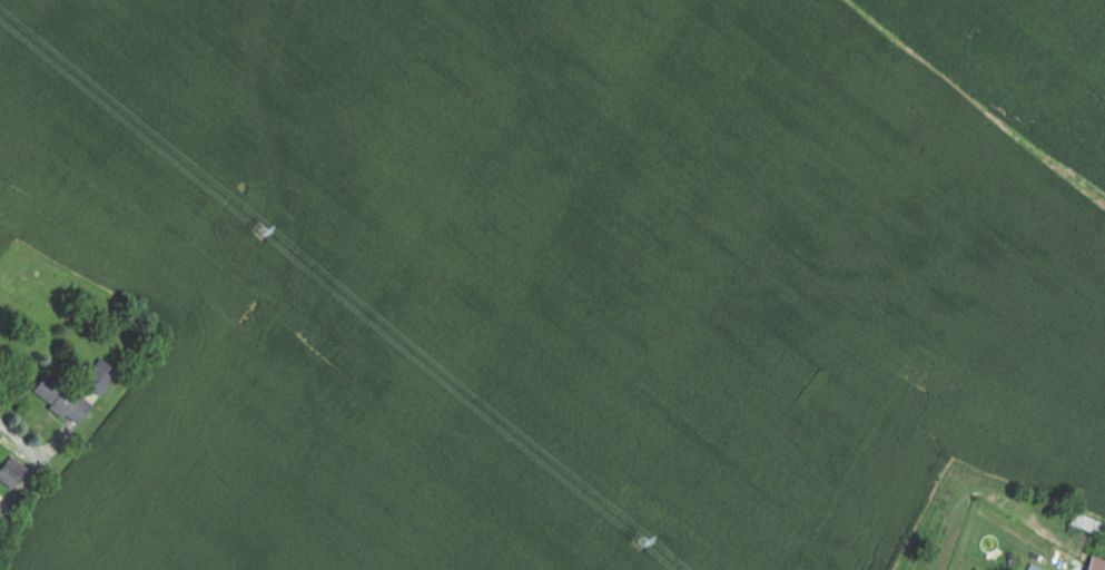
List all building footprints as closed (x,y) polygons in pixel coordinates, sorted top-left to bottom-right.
[(107,398),(122,371),(104,360),(89,387),(107,398)] [(38,394),(55,405),(52,410),(69,421),(70,418),(85,427),(98,405),(49,375),(38,394)] [(18,493),(34,471),(15,456),(0,476),(0,480),(18,493)] [(0,496),(0,514),(9,504),(0,496)] [(1074,513),(1069,526),(1100,537),(1104,525),(1104,524),(1074,513)] [(1090,557),(1086,569),(1104,569),(1104,562),(1090,557)]
